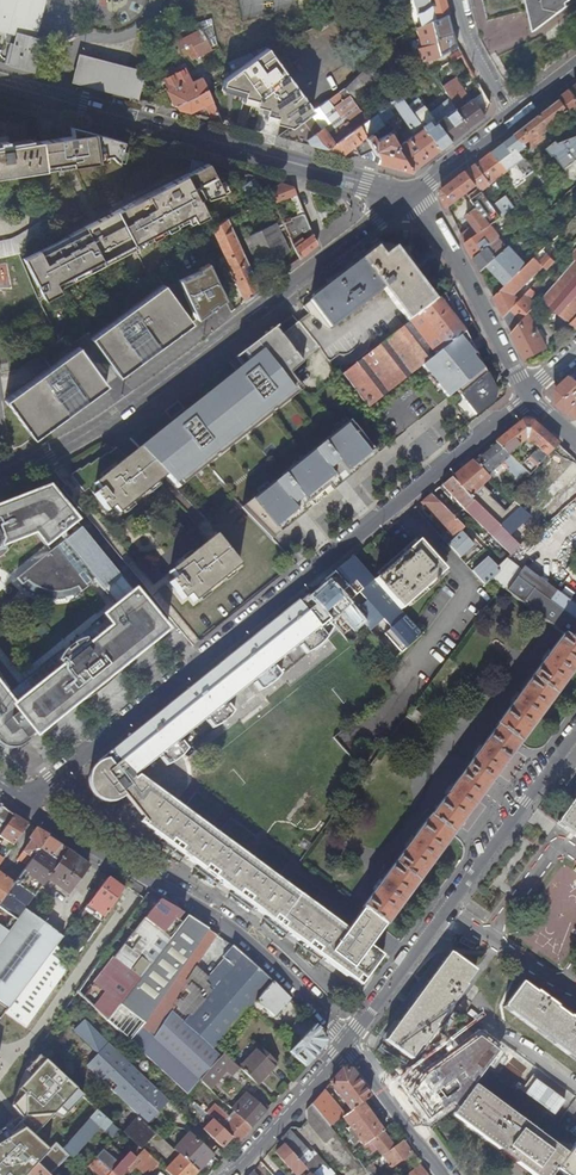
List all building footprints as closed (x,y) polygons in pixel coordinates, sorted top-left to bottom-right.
[(9,32),(6,43),(14,45),(9,64),(33,71),(41,40),(35,39),(45,0),(0,0),(0,30),(9,32)] [(446,0),(435,0),(436,5),(425,8),(423,1),(427,0),(415,0),(422,25),(432,21),(449,13),(446,0)] [(531,9),(536,30),(570,4),(569,0),(529,0),(531,9)] [(441,55),(458,45),(449,13),(432,21),(441,55)] [(213,48),(218,45),(217,43),(211,19),(201,23),(203,31),(179,43),(186,56),(191,55),(194,60),(214,50),(213,48)] [(437,58),(441,55),(432,21),(422,25),(418,27),(423,49),(420,50),(423,61),(437,58)] [(273,123),(291,127),(309,114),(313,111),(268,48),(230,75),(219,82),(221,85),(243,91),(242,97),(255,101),(254,105),(265,109),(264,114),(275,117),(273,123)] [(470,80),(475,78),(463,54),(434,72),(440,82),(458,72),(463,80),(468,78),(470,80)] [(80,55),(73,82),(138,99),(145,73),(80,55)] [(186,72),(166,81),(169,89),(170,94),(176,105),(207,90),(202,78),(191,83),(186,72)] [(456,77),(443,86),(456,109),(468,128),(484,116),(473,99),(467,104),(464,98),(468,96),(456,77)] [(413,102),(419,97),(411,87),(400,96),(412,112),(416,109),(417,107),(413,102)] [(333,108),(350,96),(344,88),(327,101),(333,108)] [(166,94),(172,108),(179,110),(176,105),(170,94),(169,89),(167,90),(168,93),(166,94)] [(206,106),(212,119),(221,121),(207,90),(176,105),(179,110),(189,113),(206,106)] [(571,90),(560,98),(562,99),(570,111),(573,114),(575,111),(575,98),(571,90)] [(483,91),(473,99),(484,116),(490,104),(483,91)] [(327,101),(313,111),(309,114),(320,130),(306,140),(310,145),(327,150),(360,126),(368,120),(350,96),(333,108),(327,101)] [(414,134),(403,142),(419,166),(439,150),(422,126),(414,115),(412,112),(400,96),(396,99),(392,102),(414,134)] [(433,99),(425,105),(425,106),(434,117),(441,111),(433,99)] [(543,135),(549,130),(548,129),(570,111),(562,99),(516,134),(524,145),(541,132),(543,135)] [(394,116),(387,105),(374,116),(368,120),(360,126),(366,137),(373,150),(376,156),(375,163),(411,172),(412,172),(397,147),(398,146),(390,133),(376,141),(372,134),(384,126),(383,123),(394,116)] [(425,106),(414,115),(422,126),(434,118),(434,117),(425,106)] [(456,109),(437,122),(451,141),(468,128),(456,109)] [(320,130),(309,114),(291,127),(279,137),(310,145),(306,140),(320,130)] [(434,118),(422,126),(439,150),(451,141),(437,122),(434,118)] [(72,136),(40,141),(44,170),(70,165),(97,161),(97,156),(105,155),(109,154),(117,162),(119,154),(122,143),(123,141),(70,126),(72,136)] [(343,154),(359,143),(359,142),(366,137),(360,126),(327,150),(343,154)] [(575,161),(575,134),(574,131),(545,148),(559,171),(575,161)] [(524,145),(519,148),(524,156),(546,138),(543,135),(541,132),(524,145)] [(516,134),(507,141),(514,152),(519,148),(524,145),(516,134)] [(44,170),(40,141),(31,142),(31,139),(7,143),(6,137),(0,138),(0,177),(44,170)] [(359,142),(359,143),(365,154),(373,150),(366,137),(359,142)] [(517,164),(527,177),(535,170),(530,164),(524,156),(519,148),(514,152),(507,141),(484,159),(468,171),(478,185),(480,188),(483,191),(492,184),(517,164)] [(419,166),(403,142),(398,146),(397,147),(412,172),(419,166)] [(124,156),(127,145),(122,143),(119,154),(124,156)] [(117,252),(132,244),(191,213),(193,218),(195,222),(207,216),(199,201),(205,198),(206,200),(222,192),(207,163),(203,173),(188,181),(185,174),(84,228),(86,232),(41,256),(39,252),(23,260),(45,300),(60,292),(58,289),(56,284),(117,252)] [(185,174),(188,181),(203,173),(207,163),(185,174)] [(527,177),(529,179),(537,173),(535,170),(527,177)] [(443,197),(448,207),(459,199),(465,195),(467,193),(478,185),(468,171),(444,189),(443,197)] [(534,187),(543,181),(537,173),(529,179),(534,187)] [(248,200),(263,190),(255,178),(240,188),(248,200)] [(293,195),(297,193),(294,186),(280,183),(270,190),(271,192),(276,203),(293,195)] [(488,198),(497,192),(492,184),(483,191),(488,198)] [(470,197),(479,208),(491,225),(502,217),(488,198),(483,191),(480,188),(469,196),(470,197)] [(501,188),(497,192),(488,198),(502,217),(515,207),(501,188)] [(268,215),(278,208),(276,203),(271,192),(259,201),(268,215)] [(300,213),(304,211),(297,193),(293,195),(300,213)] [(448,207),(451,212),(462,203),(468,198),(465,195),(459,199),(448,207)] [(474,225),(462,235),(467,243),(487,228),(491,225),(479,208),(471,214),(468,216),(474,225)] [(308,222),(304,211),(300,213),(291,217),(296,230),(290,234),(300,258),(317,244),(308,222)] [(132,244),(134,249),(193,218),(191,213),(132,244)] [(0,242),(0,260),(20,256),(51,235),(48,217),(18,237),(9,241),(0,242)] [(213,231),(245,301),(260,289),(229,221),(228,218),(212,229),(213,231)] [(290,252),(277,223),(245,238),(262,273),(290,252)] [(41,256),(86,232),(84,228),(39,252),(41,256)] [(489,230),(487,228),(467,243),(474,258),(490,245),(500,237),(500,236),(493,228),(489,230)] [(528,282),(544,266),(536,258),(543,250),(551,257),(566,242),(558,234),(527,265),(515,277),(502,290),(494,298),(505,318),(521,300),(513,293),(527,280),(528,282)] [(509,247),(509,246),(500,236),(500,237),(490,245),(474,258),(481,272),(489,265),(499,256),(503,252),(509,247)] [(205,243),(203,239),(196,243),(199,248),(199,247),(205,243)] [(527,265),(510,246),(509,246),(509,247),(503,252),(499,256),(489,265),(501,279),(496,283),(502,290),(515,277),(527,265)] [(350,353),(355,360),(433,302),(411,272),(394,250),(383,258),(376,250),(365,258),(362,254),(326,280),(330,286),(303,306),(309,313),(297,322),(318,348),(328,359),(337,352),(340,353),(344,354),(347,354),(350,353)] [(544,266),(549,270),(556,262),(551,257),(543,250),(536,258),(544,266)] [(56,284),(58,289),(120,256),(117,252),(56,284)] [(561,257),(571,265),(575,261),(570,256),(566,252),(561,257)] [(575,261),(557,282),(550,290),(543,299),(575,329),(575,320),(574,318),(575,315),(575,261)] [(0,264),(0,289),(11,287),(7,263),(0,264)] [(513,293),(521,300),(532,288),(533,287),(538,282),(549,270),(544,266),(528,282),(527,280),(513,293)] [(179,280),(197,318),(225,298),(210,267),(179,280)] [(546,286),(550,290),(557,282),(553,278),(546,286)] [(532,288),(537,293),(541,289),(538,286),(540,284),(538,282),(533,287),(532,288)] [(119,376),(193,322),(165,283),(91,337),(119,376)] [(502,290),(496,283),(489,288),(494,298),(502,290)] [(530,300),(537,293),(532,288),(521,300),(505,318),(510,329),(521,317),(524,321),(529,314),(537,306),(530,300)] [(362,360),(342,375),(368,408),(410,376),(422,366),(465,332),(445,294),(434,302),(433,302),(355,360),(356,361),(360,358),(362,360)] [(548,349),(529,314),(524,321),(513,333),(526,360),(548,349)] [(166,476),(177,487),(203,467),(302,389),(290,374),(289,374),(318,348),(297,322),(292,315),(129,438),(137,447),(139,448),(141,450),(150,459),(166,476)] [(513,333),(524,321),(521,317),(510,329),(513,333)] [(471,343),(465,332),(422,366),(430,374),(427,376),(435,386),(437,384),(448,397),(457,390),(461,394),(487,373),(476,353),(474,355),(467,346),(471,343)] [(476,353),(471,343),(467,346),(474,355),(476,353)] [(108,384),(80,345),(6,399),(34,438),(74,409),(108,384)] [(499,388),(487,373),(461,394),(477,415),(499,397),(499,388)] [(573,375),(559,388),(558,403),(567,412),(569,410),(575,417),(575,377),(573,375)] [(241,506),(269,534),(279,526),(282,531),(306,512),(302,507),(309,502),(329,486),(332,490),(356,472),(352,467),(374,450),(353,424),(353,425),(349,420),(322,442),(323,443),(314,451),(312,450),(283,473),(284,475),(274,483),(273,481),(241,506)] [(526,458),(503,436),(496,442),(526,472),(529,475),(535,470),(558,444),(533,422),(520,423),(504,435),(528,457),(526,458)] [(496,442),(473,460),(487,475),(505,461),(510,467),(509,469),(518,480),(522,476),(523,476),(526,472),(496,442)] [(119,514),(166,476),(150,459),(141,450),(139,448),(126,458),(118,448),(109,454),(108,453),(99,459),(98,458),(90,464),(89,463),(81,469),(80,468),(71,475),(85,492),(89,489),(108,512),(114,508),(119,514)] [(352,467),(356,472),(377,454),(374,450),(352,467)] [(470,497),(490,477),(487,475),(473,460),(451,478),(470,497)] [(544,479),(535,470),(529,475),(540,485),(544,479)] [(442,486),(476,521),(481,517),(490,525),(494,521),(470,497),(451,478),(450,478),(442,486)] [(563,510),(575,498),(575,480),(555,501),(563,510)] [(332,490),(329,486),(309,502),(313,506),(332,490)] [(0,556),(3,553),(7,550),(9,548),(11,545),(14,540),(34,533),(45,545),(75,522),(47,489),(0,507),(0,556)] [(451,527),(458,534),(464,528),(431,493),(420,502),(446,529),(450,524),(450,526),(451,527)] [(141,559),(129,569),(147,590),(164,613),(174,624),(193,647),(285,573),(297,564),(280,546),(273,539),(271,536),(269,534),(241,506),(230,495),(229,496),(209,520),(201,511),(197,507),(188,514),(209,541),(158,581),(141,559)] [(513,516),(521,508),(519,506),(518,505),(509,513),(513,516)] [(513,516),(500,527),(509,537),(529,518),(530,517),(522,509),(521,508),(513,516)] [(492,535),(500,527),(494,521),(490,525),(481,517),(476,521),(492,535)] [(539,529),(529,518),(509,537),(519,546),(539,529)] [(279,526),(269,534),(271,536),(273,539),(282,531),(279,526)] [(121,578),(79,527),(63,540),(105,591),(121,578)] [(492,535),(511,554),(519,546),(509,537),(500,527),(492,535)] [(397,560),(374,580),(400,610),(424,589),(444,570),(418,541),(397,560)] [(472,545),(458,558),(469,570),(483,557),(472,545)] [(83,584),(87,582),(56,546),(19,575),(21,578),(23,579),(25,582),(28,584),(31,586),(34,588),(38,589),(41,591),(44,592),(48,592),(52,593),(56,593),(59,593),(63,592),(67,592),(70,591),(75,589),(80,586),(83,584)] [(495,548),(489,553),(500,565),(506,559),(495,548)] [(422,633),(400,610),(374,580),(352,557),(324,580),(395,658),(422,633)] [(506,592),(509,587),(521,570),(506,559),(500,565),(496,568),(499,573),(490,581),(501,588),(506,592)] [(575,579),(575,572),(575,570),(575,569),(575,562),(567,569),(575,579)] [(535,613),(539,616),(550,600),(556,592),(523,568),(521,570),(509,587),(506,592),(507,593),(522,604),(535,613)] [(326,587),(312,599),(331,621),(345,609),(326,587)] [(556,592),(550,600),(539,616),(564,635),(575,643),(575,606),(559,593),(556,592)] [(2,746),(5,746),(8,747),(11,747),(15,747),(18,747),(21,746),(23,745),(26,743),(30,741),(73,706),(74,708),(80,705),(86,701),(92,697),(98,692),(103,687),(108,682),(109,681),(112,678),(110,676),(165,631),(134,593),(103,617),(104,617),(86,631),(15,688),(0,668),(0,745),(2,746)] [(328,618),(306,593),(272,622),(293,646),(302,639),(303,641),(301,642),(308,650),(311,649),(313,648),(316,645),(318,644),(320,642),(323,640),(324,638),(326,636),(328,634),(329,631),(331,629),(332,627),(326,620),(328,618)] [(271,664),(293,646),(272,622),(250,639),(271,664)] [(364,908),(371,914),(384,925),(385,925),(497,772),(546,706),(575,665),(575,643),(564,635),(551,652),(549,651),(543,660),(544,661),(523,690),(521,689),(515,698),(517,699),(500,722),(501,722),(486,742),(484,741),(477,750),(479,752),(454,785),(453,784),(446,793),(448,794),(432,816),(431,816),(415,838),(413,837),(406,846),(408,848),(383,882),(381,880),(374,889),(376,891),(364,908)] [(277,677),(279,674),(272,666),(270,668),(269,666),(271,664),(250,639),(125,739),(155,757),(163,751),(164,753),(162,755),(169,763),(171,762),(173,760),(176,758),(179,756),(181,754),(183,752),(185,749),(179,741),(177,743),(176,741),(209,714),(210,716),(208,717),(215,725),(218,723),(221,721),(223,720),(226,718),(228,716),(230,714),(231,711),(225,704),(223,706),(222,704),(256,676),(257,678),(255,680),(262,688),(265,686),(268,684),(271,682),(272,681),(274,679),(277,677)] [(424,717),(413,708),(406,717),(417,726),(424,717)] [(369,946),(384,925),(371,914),(364,908),(348,930),(313,904),(316,901),(291,882),(288,884),(280,878),(281,875),(256,856),(254,859),(245,852),(247,850),(222,831),(220,834),(211,827),(212,824),(187,806),(185,808),(177,802),(176,803),(139,775),(134,778),(132,775),(155,757),(125,739),(97,761),(98,762),(97,763),(95,764),(94,765),(92,767),(91,769),(90,772),(89,774),(88,777),(88,780),(88,782),(88,785),(89,787),(90,789),(91,791),(93,794),(95,795),(96,797),(98,798),(101,799),(103,800),(105,801),(107,801),(110,801),(112,801),(115,800),(116,800),(118,799),(120,798),(122,797),(123,796),(125,794),(143,818),(140,821),(164,839),(159,847),(179,862),(185,854),(202,867),(195,875),(217,891),(223,882),(242,896),(236,904),(258,919),(264,912),(285,928),(279,936),(299,950),(303,944),(324,958),(318,965),(338,979),(344,972),(361,984),(382,955),(369,946)] [(575,836),(575,798),(558,823),(575,836)] [(2,822),(6,824),(13,815),(0,806),(0,807),(0,820),(2,822)] [(12,846),(27,824),(13,815),(6,824),(0,834),(0,837),(12,846)] [(17,859),(26,866),(47,837),(48,835),(36,828),(28,839),(30,840),(17,859)] [(68,850),(47,837),(26,866),(14,883),(0,902),(0,908),(17,920),(25,908),(13,899),(21,887),(34,897),(47,878),(67,851),(68,850)] [(88,866),(67,851),(47,878),(68,893),(88,866)] [(14,883),(0,874),(0,902),(14,883)] [(123,890),(107,878),(84,909),(83,910),(100,922),(123,890)] [(25,908),(34,897),(21,887),(13,899),(25,908)] [(141,924),(131,917),(77,993),(106,1019),(181,923),(177,921),(183,913),(160,900),(146,916),(141,924)] [(0,908),(0,943),(17,920),(0,908)] [(146,916),(137,909),(131,917),(141,924),(146,916)] [(8,1008),(49,955),(55,946),(61,939),(25,910),(0,944),(0,1002),(8,1008)] [(106,1019),(128,1041),(141,1025),(159,1000),(171,983),(208,929),(187,916),(181,923),(106,1019)] [(195,967),(217,935),(208,929),(171,983),(159,1000),(141,1025),(128,1041),(179,1088),(186,1096),(199,1080),(200,1080),(220,1056),(201,1039),(214,1047),(215,1046),(251,1006),(256,1001),(273,982),(266,976),(233,946),(230,944),(223,953),(225,956),(210,974),(207,977),(200,985),(199,994),(204,998),(194,1009),(184,1022),(171,1010),(172,1009),(180,997),(184,992),(190,984),(185,981),(195,967)] [(466,985),(476,972),(451,952),(386,1040),(411,1059),(421,1046),(422,1047),(438,1027),(437,1025),(451,1006),(452,1007),(468,987),(466,985)] [(26,1027),(67,969),(49,955),(8,1008),(6,1011),(8,1013),(23,1024),(26,1027)] [(291,1002),(292,1001),(273,982),(256,1001),(273,1017),(288,1000),(291,1002)] [(528,995),(515,985),(495,1012),(575,1072),(575,1029),(529,994),(528,995)] [(8,1045),(23,1024),(8,1013),(6,1011),(8,1008),(0,1002),(0,1039),(8,1045)] [(290,1032),(300,1041),(314,1025),(306,1015),(290,1032)] [(289,1052),(305,1066),(311,1060),(324,1044),(324,1035),(314,1025),(300,1041),(289,1052)] [(253,1040),(232,1063),(234,1064),(247,1077),(256,1085),(277,1063),(253,1040)] [(147,1124),(168,1101),(107,1042),(89,1062),(84,1057),(80,1061),(147,1124)] [(227,1072),(234,1064),(232,1063),(222,1053),(220,1056),(200,1080),(208,1088),(224,1070),(227,1072)] [(27,1174),(36,1164),(51,1147),(55,1143),(51,1140),(58,1133),(67,1141),(68,1141),(96,1108),(48,1063),(13,1101),(35,1123),(22,1138),(22,1139),(0,1164),(0,1174),(26,1174),(27,1174)] [(330,1082),(350,1110),(362,1102),(370,1096),(357,1078),(351,1069),(342,1069),(330,1082)] [(567,1153),(475,1084),(453,1114),(534,1174),(551,1174),(556,1168),(565,1174),(575,1174),(575,1141),(567,1153)] [(329,1091),(326,1087),(311,1104),(329,1126),(342,1116),(344,1115),(327,1093),(329,1091)] [(262,1114),(269,1106),(255,1093),(252,1096),(249,1092),(232,1111),(233,1111),(236,1114),(250,1128),(262,1114)] [(354,1132),(363,1145),(382,1131),(383,1130),(362,1102),(350,1110),(344,1115),(342,1116),(349,1126),(347,1128),(351,1134),(354,1132)] [(217,1103),(206,1115),(230,1138),(236,1144),(244,1135),(250,1128),(236,1114),(232,1118),(229,1115),(217,1103)] [(347,1167),(356,1160),(351,1153),(345,1145),(343,1143),(342,1141),(337,1135),(329,1126),(311,1104),(305,1110),(306,1120),(325,1142),(326,1141),(347,1167)] [(222,1147),(230,1138),(206,1115),(198,1107),(195,1109),(209,1122),(202,1128),(222,1147)] [(97,1109),(90,1118),(98,1125),(97,1126),(99,1128),(110,1138),(119,1129),(97,1109)] [(179,1154),(174,1149),(154,1131),(153,1131),(138,1117),(123,1132),(139,1147),(146,1139),(171,1162),(165,1169),(171,1174),(193,1174),(197,1171),(179,1154)] [(98,1125),(90,1118),(66,1144),(66,1145),(74,1152),(97,1126),(98,1125)] [(71,1159),(99,1128),(97,1126),(74,1152),(66,1145),(61,1150),(71,1159)] [(111,1159),(103,1152),(107,1148),(109,1149),(116,1141),(114,1140),(121,1131),(119,1129),(110,1138),(88,1166),(98,1174),(109,1174),(118,1165),(111,1159)] [(306,1150),(288,1130),(280,1140),(284,1144),(297,1159),(306,1150)] [(394,1147),(382,1131),(363,1145),(362,1146),(369,1155),(376,1150),(381,1156),(382,1156),(394,1147)] [(189,1134),(174,1149),(179,1154),(197,1171),(212,1155),(189,1134)] [(390,1167),(411,1152),(403,1140),(394,1147),(382,1156),(390,1167)] [(305,1168),(303,1166),(297,1159),(284,1144),(275,1152),(289,1168),(290,1168),(296,1174),(298,1174),(305,1168)] [(118,1158),(121,1160),(128,1153),(122,1148),(118,1153),(120,1155),(118,1158)] [(133,1156),(135,1158),(137,1156),(142,1151),(139,1148),(133,1156)] [(135,1166),(145,1174),(147,1174),(158,1163),(143,1149),(142,1151),(137,1156),(141,1159),(135,1166)] [(111,1159),(118,1165),(120,1162),(121,1160),(118,1158),(115,1155),(111,1159)] [(141,1159),(137,1156),(135,1158),(132,1163),(130,1164),(134,1167),(135,1166),(141,1159)] [(303,1166),(305,1168),(311,1174),(331,1174),(315,1156),(303,1166)] [(120,1162),(118,1165),(109,1174),(122,1174),(126,1170),(127,1169),(126,1168),(130,1164),(132,1163),(127,1159),(123,1164),(120,1162)] [(36,1164),(27,1174),(28,1174),(47,1174),(36,1164)] [(416,1167),(406,1174),(428,1174),(420,1164),(416,1167)]
